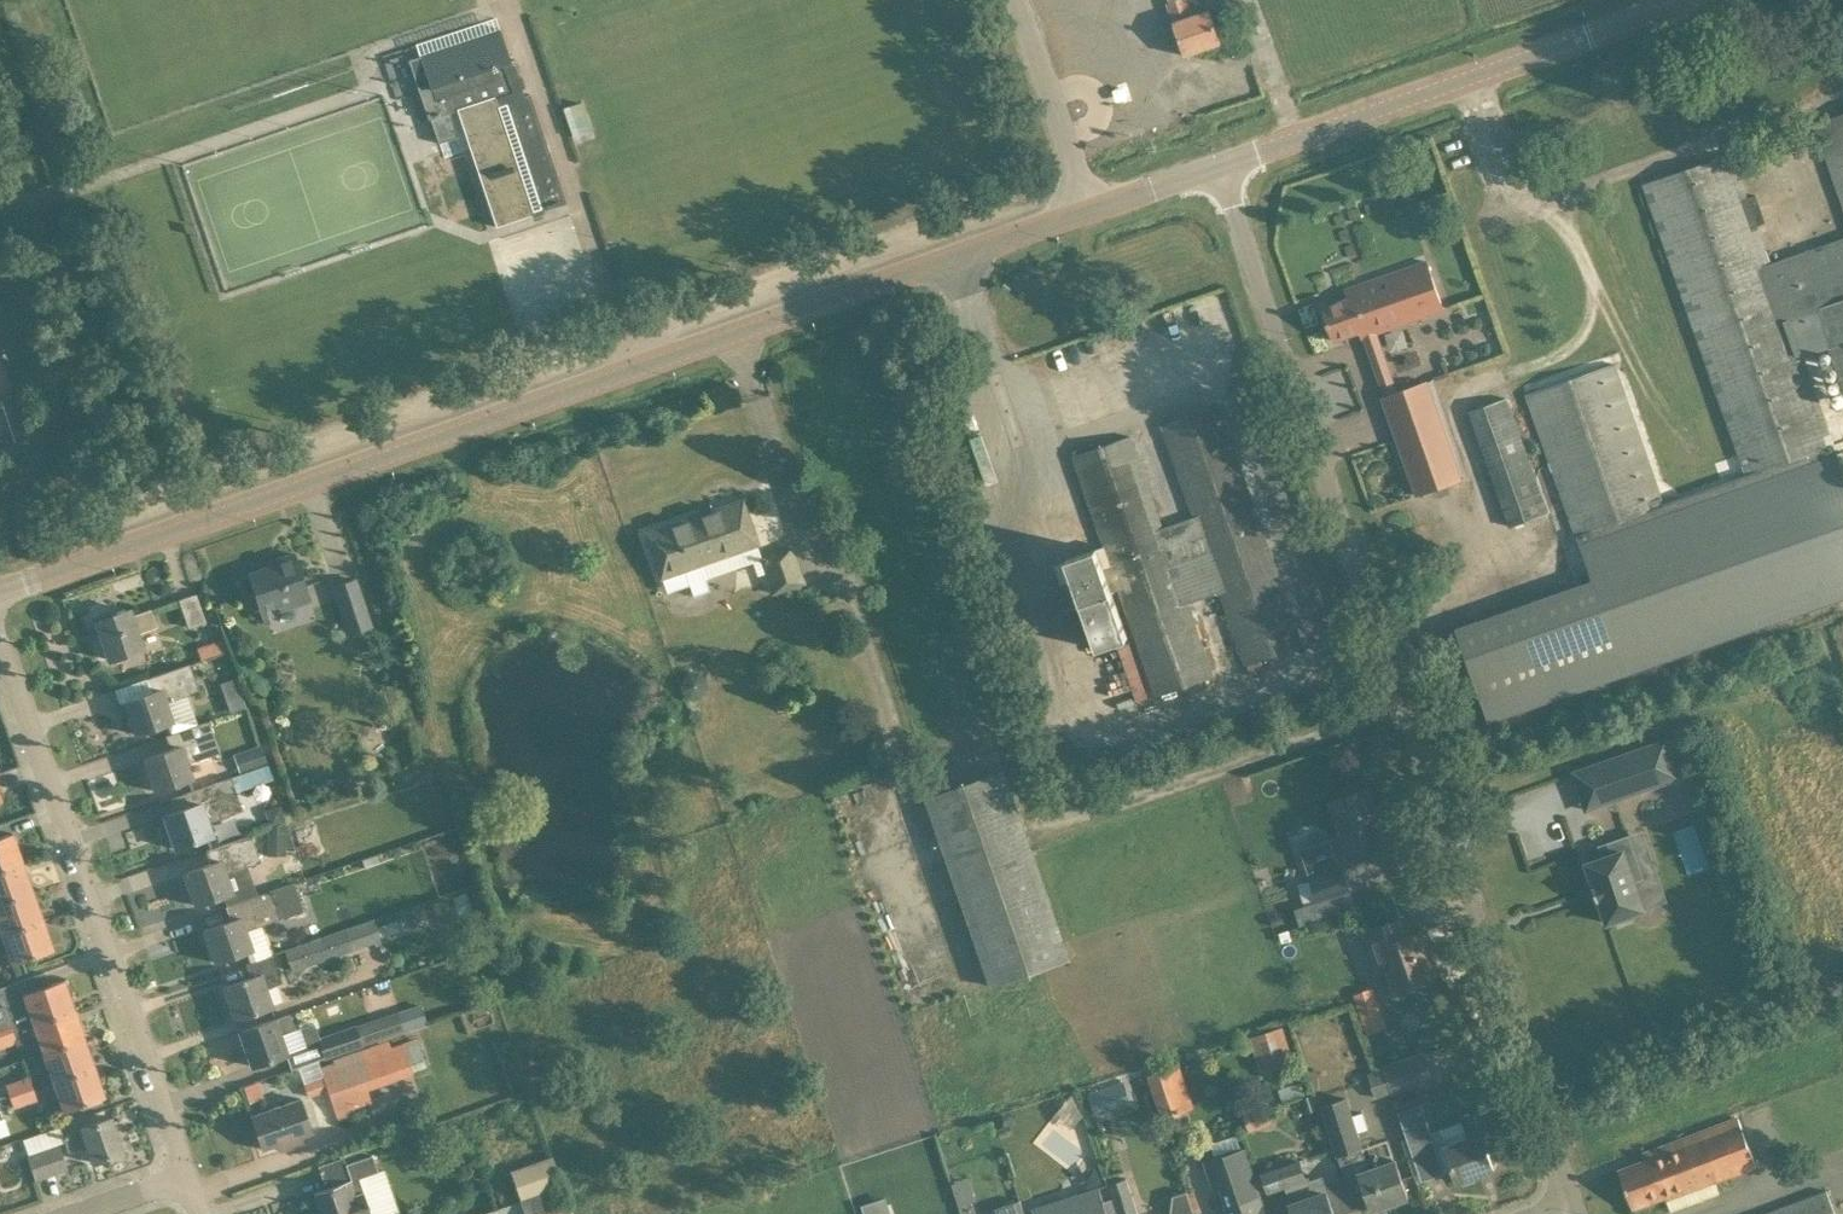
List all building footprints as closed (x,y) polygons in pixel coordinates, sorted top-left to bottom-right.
[(1187,0),(1175,0),(1168,2),(1175,22),(1174,23),(1185,55),(1221,42),(1211,11),(1193,17),(1187,0)] [(419,54),(430,88),(419,92),(429,120),(430,119),(438,144),(458,137),(450,112),(457,110),(495,97),(511,92),(502,65),(511,62),(499,27),(419,54)] [(511,92),(495,97),(457,110),(496,226),(566,203),(530,93),(514,99),(511,92)] [(592,131),(582,102),(563,108),(573,137),(592,131)] [(1816,123),(1842,202),(1842,114),(1816,123)] [(1747,473),(1664,503),(1614,363),(1527,395),(1578,537),(1593,579),(1456,628),(1489,723),(1842,598),(1842,469),(1803,357),(1828,348),(1842,391),(1842,238),(1770,264),(1757,225),(1766,222),(1757,194),(1747,198),(1731,153),(1645,184),(1747,473)] [(1362,338),(1363,337),(1444,309),(1427,261),(1345,290),(1348,299),(1322,308),(1334,340),(1360,331),(1362,338)] [(631,293),(624,296),(628,305),(634,302),(631,293)] [(1327,372),(1333,408),(1355,404),(1349,368),(1327,372)] [(1427,381),(1383,396),(1418,495),(1462,479),(1427,381)] [(1507,397),(1470,410),(1512,526),(1548,513),(1507,397)] [(1067,559),(1075,582),(1098,648),(1128,638),(1111,590),(1119,588),(1157,696),(1214,676),(1189,603),(1221,592),(1246,664),(1303,644),(1220,405),(1162,425),(1194,516),(1162,528),(1130,436),(1073,455),(1111,565),(1103,567),(1097,548),(1067,559)] [(701,566),(758,547),(750,524),(742,501),(647,534),(654,557),(666,592),(689,585),(693,596),(710,590),(701,566)] [(771,594),(805,583),(793,546),(761,556),(759,557),(764,573),(771,594)] [(310,599),(302,576),(294,553),(276,559),(278,564),(249,574),(257,596),(261,609),(279,603),(281,609),(310,599)] [(333,586),(341,609),(349,632),(371,625),(355,579),(333,586)] [(206,621),(204,616),(196,594),(179,599),(189,627),(206,621)] [(138,631),(156,626),(150,610),(132,616),(129,609),(96,620),(110,659),(132,651),(143,647),(138,631)] [(167,701),(182,696),(183,698),(199,692),(189,664),(172,670),(172,669),(146,678),(151,692),(124,701),(136,734),(159,726),(174,720),(167,701)] [(242,694),(226,700),(230,712),(246,706),(242,694)] [(193,778),(188,764),(220,753),(209,721),(193,727),(193,725),(166,735),(171,748),(144,758),(156,791),(193,778)] [(1667,737),(1602,760),(1616,801),(1682,778),(1680,775),(1670,744),(1668,740),(1667,737)] [(261,744),(246,750),(252,769),(268,764),(261,744)] [(927,797),(985,963),(993,986),(1070,959),(1004,770),(927,797)] [(212,784),(212,783),(186,792),(191,806),(164,815),(176,848),(198,840),(213,834),(208,822),(242,810),(231,778),(212,784)] [(1366,788),(1343,796),(1331,800),(1343,834),(1333,838),(1339,855),(1384,840),(1366,788)] [(315,823),(295,828),(302,855),(322,850),(315,823)] [(287,831),(268,830),(267,856),(287,856),(287,831)] [(23,861),(12,832),(0,836),(0,869),(23,861)] [(211,863),(184,872),(195,905),(223,895),(227,905),(249,898),(253,896),(253,898),(258,896),(248,867),(260,862),(251,834),(232,841),(232,840),(206,849),(211,863)] [(1632,914),(1644,909),(1634,881),(1643,877),(1628,835),(1600,846),(1604,857),(1587,863),(1595,885),(1592,886),(1598,901),(1600,900),(1608,922),(1620,918),(1621,922),(1634,918),(1632,914)] [(33,890),(23,861),(0,869),(0,902),(33,890)] [(1312,888),(1316,902),(1318,906),(1353,893),(1342,862),(1307,874),(1312,888)] [(247,930),(262,924),(263,926),(304,912),(294,884),(258,896),(253,898),(253,896),(249,898),(227,905),(226,906),(231,920),(204,929),(216,962),(238,954),(253,949),(247,930)] [(33,890),(0,902),(0,927),(2,934),(43,920),(33,890)] [(448,898),(404,913),(408,923),(452,908),(448,898)] [(1388,968),(1395,989),(1441,972),(1426,929),(1409,935),(1403,917),(1366,930),(1380,971),(1388,968)] [(53,949),(43,920),(2,934),(12,963),(53,949)] [(284,950),(292,972),(381,942),(374,920),(284,950)] [(273,954),(269,955),(246,963),(251,977),(224,986),(235,1019),(258,1011),(273,1006),(266,987),(282,982),(273,954)] [(23,993),(34,1022),(74,1008),(64,979),(23,993)] [(1360,1012),(1367,1034),(1387,1027),(1380,1005),(1360,1012)] [(74,1008),(34,1022),(44,1051),(84,1037),(74,1008)] [(318,1040),(324,1057),(324,1059),(363,1045),(395,1034),(405,1031),(398,1011),(388,1014),(317,1039),(318,1040)] [(252,1066),(289,1053),(282,1034),(296,1029),(290,1014),(275,1019),(275,1018),(239,1030),(252,1066)] [(1295,1062),(1284,1027),(1251,1037),(1261,1073),(1295,1062)] [(0,1035),(0,1049),(17,1043),(12,1030),(0,1035)] [(44,1051),(54,1080),(94,1066),(84,1037),(44,1051)] [(391,1047),(390,1043),(389,1040),(333,1059),(334,1062),(319,1068),(322,1076),(303,1082),(308,1097),(327,1091),(338,1121),(356,1114),(354,1108),(371,1103),(366,1090),(413,1074),(402,1043),(391,1047)] [(1421,1104),(1415,1087),(1434,1081),(1425,1052),(1383,1066),(1392,1094),(1398,1112),(1421,1104)] [(65,1110),(82,1104),(105,1096),(94,1066),(54,1080),(65,1110)] [(1392,1094),(1383,1066),(1367,1071),(1376,1099),(1392,1094)] [(1187,1080),(1163,1081),(1163,1074),(1153,1074),(1154,1106),(1188,1105),(1187,1080)] [(6,1087),(9,1096),(32,1088),(29,1078),(6,1087)] [(36,1099),(32,1088),(9,1096),(13,1107),(36,1099)] [(1107,1110),(1100,1089),(1089,1094),(1096,1114),(1107,1110)] [(1316,1108),(1312,1095),(1302,1098),(1306,1111),(1316,1108)] [(302,1136),(313,1132),(301,1098),(251,1116),(262,1149),(278,1143),(280,1150),(304,1142),(302,1136)] [(1370,1168),(1363,1147),(1348,1098),(1321,1106),(1337,1157),(1339,1156),(1348,1183),(1362,1178),(1372,1210),(1409,1198),(1396,1160),(1370,1168)] [(1421,1104),(1398,1112),(1414,1158),(1436,1150),(1421,1104)] [(1473,1180),(1475,1175),(1494,1169),(1485,1145),(1501,1140),(1491,1110),(1468,1118),(1462,1120),(1462,1121),(1438,1130),(1449,1159),(1456,1182),(1460,1180),(1465,1183),(1473,1180)] [(1014,1123),(1011,1115),(1003,1114),(997,1120),(1000,1128),(1009,1130),(1014,1123)] [(124,1151),(112,1117),(81,1128),(82,1129),(63,1135),(69,1153),(88,1146),(93,1162),(124,1151)] [(1618,1170),(1633,1209),(1666,1196),(1671,1211),(1720,1193),(1715,1181),(1757,1165),(1739,1117),(1643,1153),(1646,1160),(1618,1170)] [(1233,1213),(1266,1213),(1244,1148),(1242,1149),(1237,1134),(1211,1142),(1215,1158),(1204,1162),(1212,1186),(1222,1182),(1232,1213),(1233,1213)] [(59,1144),(27,1155),(36,1180),(68,1169),(59,1144)] [(359,1178),(378,1171),(372,1154),(346,1163),(350,1179),(314,1192),(321,1213),(372,1213),(359,1178)] [(520,1201),(482,1213),(571,1213),(552,1156),(510,1171),(520,1201)] [(1327,1193),(1328,1192),(1323,1175),(1303,1181),(1303,1180),(1305,1179),(1299,1161),(1264,1174),(1270,1193),(1287,1187),(1293,1204),(1290,1205),(1293,1213),(1335,1213),(1327,1193)] [(1127,1177),(1108,1183),(1117,1213),(1138,1213),(1127,1177)] [(1108,1212),(1100,1186),(1033,1208),(1035,1213),(1109,1213),(1108,1212)] [(1826,1190),(1760,1213),(1835,1213),(1826,1190)] [(1187,1191),(1173,1196),(1171,1213),(1195,1213),(1187,1191)] [(870,1213),(893,1213),(887,1195),(866,1201),(870,1213)] [(997,1213),(1025,1213),(1022,1205),(1020,1200),(995,1208),(997,1213)]
